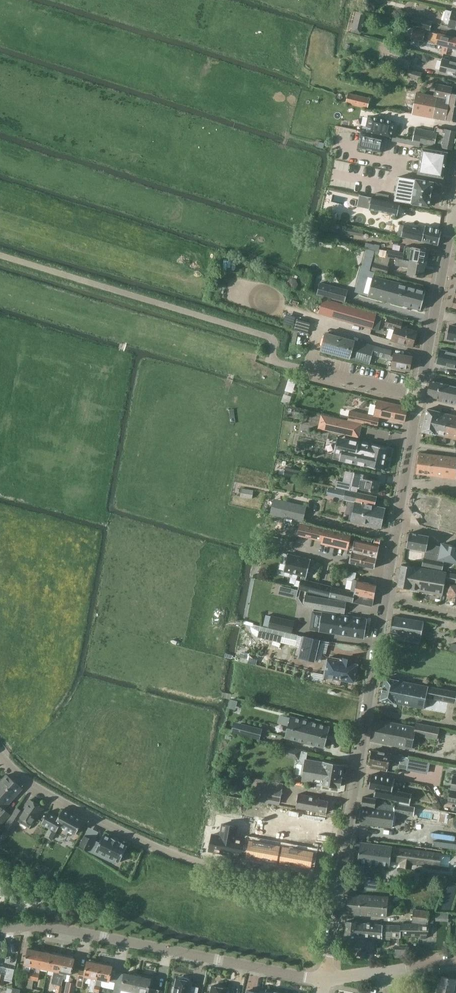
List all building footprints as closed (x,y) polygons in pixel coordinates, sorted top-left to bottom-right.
[(455,29),(455,12),(452,11),(448,27),(455,29)] [(356,12),(353,23),(361,25),(364,14),(356,12)] [(413,17),(411,25),(430,30),(432,22),(413,17)] [(426,31),(415,28),(412,38),(423,41),(443,45),(442,53),(455,56),(455,55),(455,38),(426,31)] [(400,57),(398,66),(409,69),(412,61),(400,57)] [(439,69),(439,71),(455,76),(455,63),(442,59),(441,61),(437,60),(436,68),(439,69)] [(409,69),(407,76),(420,80),(422,73),(409,69)] [(449,105),(455,106),(455,94),(451,93),(452,87),(437,84),(434,94),(434,96),(438,97),(437,103),(449,105)] [(437,103),(438,97),(434,96),(416,93),(412,114),(434,118),(437,103)] [(346,104),(367,109),(370,99),(348,94),(346,104)] [(434,118),(446,120),(449,105),(437,103),(434,118)] [(446,120),(455,122),(455,106),(449,105),(446,120)] [(367,133),(391,138),(394,122),(370,117),(370,119),(368,118),(366,127),(368,128),(367,133)] [(413,141),(435,146),(437,137),(439,128),(438,128),(436,128),(435,132),(416,128),(413,141)] [(439,128),(437,137),(455,141),(455,132),(439,128)] [(358,147),(366,149),(369,135),(361,133),(358,147)] [(369,135),(366,149),(374,151),(377,136),(369,135)] [(384,142),(385,138),(377,136),(374,151),(382,152),(382,151),(383,147),(384,142)] [(437,137),(435,146),(439,146),(447,148),(454,150),(455,141),(437,137)] [(414,162),(413,171),(418,172),(418,173),(442,177),(442,178),(443,178),(444,177),(443,177),(447,153),(448,153),(448,152),(447,152),(447,148),(439,146),(438,151),(423,148),(422,149),(417,148),(415,158),(421,159),(420,163),(414,162)] [(399,177),(395,200),(429,206),(433,183),(399,177)] [(360,195),(358,207),(377,211),(397,215),(399,203),(380,199),(360,195)] [(400,224),(398,235),(439,245),(442,229),(426,225),(425,228),(420,227),(419,229),(400,224)] [(346,232),(362,235),(363,230),(347,227),(346,232)] [(387,257),(397,259),(426,264),(429,250),(405,246),(404,253),(388,250),(387,257)] [(372,260),(375,251),(367,249),(365,257),(372,260)] [(426,264),(397,259),(396,265),(403,267),(403,266),(409,267),(408,274),(423,277),(425,264),(426,265),(426,264)] [(374,263),(372,270),(387,274),(389,267),(374,263)] [(421,310),(426,290),(373,276),(368,296),(421,310)] [(336,287),(320,283),(317,294),(333,299),(336,287)] [(323,298),(319,313),(372,329),(378,331),(383,316),(376,314),(376,313),(323,298)] [(395,329),(391,340),(412,347),(417,332),(401,327),(402,321),(388,317),(385,326),(395,329)] [(450,325),(447,339),(455,340),(455,326),(450,325)] [(372,355),(393,360),(391,369),(405,372),(406,369),(409,370),(410,368),(412,368),(413,364),(411,363),(412,357),(391,353),(392,350),(326,333),(321,351),(370,364),(372,355)] [(455,347),(454,352),(440,349),(437,363),(447,365),(447,364),(455,366),(455,367),(455,347)] [(431,381),(428,395),(442,399),(441,401),(455,405),(455,386),(431,381)] [(374,416),(358,413),(350,411),(348,420),(378,427),(379,417),(405,422),(408,406),(377,400),(374,416)] [(422,431),(446,437),(451,415),(427,409),(422,431)] [(348,432),(350,422),(322,415),(319,428),(335,431),(336,429),(348,432)] [(455,439),(455,416),(451,415),(446,437),(455,439)] [(359,442),(337,437),(334,452),(341,453),(339,460),(383,470),(387,448),(372,445),(372,446),(359,443),(359,442)] [(417,474),(455,478),(455,457),(420,453),(417,474)] [(380,482),(367,479),(368,475),(353,472),(351,483),(337,480),(336,487),(350,490),(351,487),(378,492),(380,482)] [(252,499),(254,490),(241,488),(240,497),(252,499)] [(344,499),(355,502),(351,521),(381,528),(385,508),(375,506),(377,497),(346,490),(344,499)] [(416,494),(412,510),(420,512),(419,513),(424,514),(424,513),(426,513),(424,525),(435,528),(438,516),(434,515),(438,499),(416,494)] [(273,499),(270,514),(288,518),(292,503),(273,499)] [(355,537),(355,536),(300,522),(297,535),(322,541),(321,543),(329,545),(329,542),(335,544),(334,546),(348,549),(351,536),(355,537)] [(426,551),(429,536),(409,533),(407,547),(426,551)] [(355,536),(355,537),(349,562),(374,568),(380,545),(372,544),(373,540),(355,536)] [(433,554),(426,552),(424,558),(422,565),(430,567),(443,569),(444,562),(444,560),(455,562),(455,547),(443,544),(440,556),(433,554)] [(298,589),(330,597),(332,587),(306,580),(311,559),(288,554),(284,571),(302,576),(301,579),(298,589)] [(402,565),(398,587),(410,589),(410,591),(415,592),(416,590),(443,594),(445,580),(455,582),(455,575),(402,565)] [(332,587),(330,597),(347,601),(372,606),(376,584),(353,579),(351,591),(332,587)] [(321,610),(345,613),(347,602),(306,595),(304,607),(321,610)] [(323,612),(323,613),(312,611),(309,629),(364,638),(367,619),(323,612)] [(292,633),(294,621),(271,616),(267,615),(264,627),(292,633)] [(390,633),(406,636),(406,640),(420,642),(422,635),(424,622),(392,616),(390,633)] [(296,646),(293,656),(314,661),(319,640),(298,635),(292,633),(264,627),(254,625),(251,627),(252,632),(255,635),(258,637),(296,646)] [(312,679),(312,680),(323,682),(323,683),(328,684),(340,686),(341,680),(355,682),(356,680),(358,678),(359,674),(357,671),(358,664),(352,663),(353,660),(344,658),(344,659),(330,656),(330,659),(327,658),(324,675),(314,673),(312,679)] [(381,700),(424,709),(426,697),(455,703),(455,692),(385,678),(381,700)] [(300,719),(291,716),(286,737),(324,747),(329,726),(309,721),(308,719),(302,718),(300,719)] [(392,732),(389,744),(411,749),(414,735),(436,739),(439,727),(416,723),(415,727),(374,719),(373,729),(392,732)] [(262,729),(241,723),(238,733),(259,738),(262,729)] [(370,740),(389,744),(392,732),(373,729),(370,740)] [(284,746),(281,755),(299,760),(301,751),(284,746)] [(409,758),(409,757),(390,754),(372,750),(369,765),(388,768),(389,760),(400,762),(398,768),(407,769),(407,767),(409,758)] [(301,751),(299,760),(303,764),(301,775),(303,776),(303,781),(340,786),(344,765),(307,759),(308,752),(301,751)] [(10,814),(4,808),(22,788),(7,774),(0,782),(0,825),(10,814)] [(393,788),(395,779),(371,774),(369,788),(384,791),(383,798),(397,800),(396,803),(410,805),(412,794),(399,791),(399,789),(393,788)] [(260,787),(257,801),(272,803),(274,790),(260,787)] [(299,794),(296,807),(327,812),(329,801),(314,798),(315,796),(299,794)] [(363,797),(362,805),(377,808),(377,804),(376,804),(376,801),(377,802),(378,799),(363,797)] [(12,831),(13,831),(19,821),(30,828),(43,808),(30,799),(22,811),(17,808),(5,826),(6,827),(0,835),(0,842),(3,844),(12,831)] [(377,808),(362,805),(362,806),(361,806),(359,823),(392,827),(394,813),(414,816),(415,807),(395,804),(395,806),(377,803),(377,804),(377,808)] [(83,821),(63,809),(58,817),(48,811),(42,823),(56,831),(60,825),(76,834),(83,821)] [(212,834),(209,851),(241,856),(244,840),(235,838),(236,834),(237,827),(222,824),(220,836),(212,834)] [(91,847),(96,850),(96,851),(120,862),(121,859),(123,860),(126,854),(124,853),(127,846),(119,842),(120,841),(112,837),(111,838),(103,834),(99,843),(94,841),(95,840),(85,836),(80,846),(90,850),(91,847)] [(250,841),(247,857),(276,863),(279,846),(250,841)] [(402,864),(411,865),(411,862),(437,866),(437,865),(425,864),(427,853),(438,854),(392,848),(392,846),(360,841),(358,863),(390,867),(391,855),(403,857),(402,864)] [(283,847),(280,863),(310,869),(313,852),(283,847)] [(347,913),(387,917),(389,897),(349,893),(347,913)] [(414,909),(412,922),(428,924),(429,911),(414,909)] [(376,938),(376,924),(346,921),(344,939),(355,940),(355,947),(364,948),(365,937),(376,938)] [(382,925),(376,924),(376,938),(382,939),(390,940),(391,938),(401,938),(401,936),(420,936),(421,938),(426,939),(427,936),(430,924),(401,923),(401,925),(382,925)] [(28,979),(33,980),(35,972),(36,967),(40,951),(28,948),(24,964),(31,965),(28,979)] [(36,967),(48,969),(51,953),(40,951),(36,967)] [(52,984),(57,985),(63,956),(58,955),(58,952),(53,951),(52,953),(51,953),(48,969),(55,970),(52,984)] [(63,956),(57,985),(62,986),(64,979),(65,979),(67,973),(72,974),(75,958),(74,958),(74,956),(69,955),(68,957),(63,956)] [(89,992),(94,992),(100,963),(95,962),(95,960),(90,959),(89,961),(88,961),(85,971),(80,969),(76,986),(83,987),(85,976),(92,977),(89,992)] [(94,992),(95,992),(99,992),(102,979),(110,981),(113,966),(112,966),(111,964),(106,963),(105,965),(100,963),(94,992)] [(5,980),(12,982),(15,969),(0,966),(0,979),(5,980)] [(134,992),(138,976),(125,973),(123,983),(116,981),(113,992),(121,992),(122,989),(134,992)] [(163,991),(149,988),(150,984),(152,985),(154,977),(143,975),(143,977),(138,976),(134,992),(162,992),(163,991)] [(438,989),(455,992),(455,987),(454,987),(455,979),(441,976),(438,989)] [(175,987),(173,987),(172,992),(173,992),(190,992),(192,981),(189,981),(190,980),(188,978),(186,978),(184,977),(182,977),(180,978),(179,979),(177,978),(175,987)] [(64,992),(74,992),(76,983),(66,981),(64,992)] [(210,992),(227,992),(228,989),(220,987),(220,986),(218,985),(216,985),(214,985),(214,986),(212,985),(210,992)]
